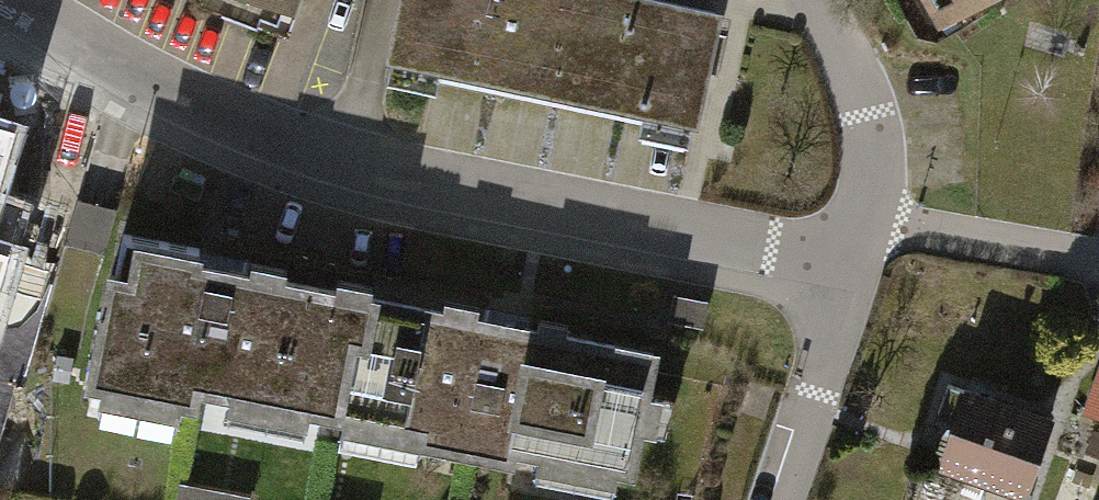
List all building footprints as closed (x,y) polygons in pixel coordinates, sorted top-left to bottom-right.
[(286,32),(298,0),(199,0),(286,32)] [(381,57),(388,58),(384,77),(433,87),(437,70),(642,113),(638,131),(685,141),(689,122),(697,123),(721,6),(694,0),(393,0),(381,57)] [(954,11),(971,0),(946,0),(954,11)] [(387,289),(120,236),(90,387),(356,440),(387,289)] [(663,344),(387,289),(356,440),(633,495),(663,344)] [(1098,419),(1098,366),(1082,413),(1098,419)] [(935,467),(1025,498),(1054,416),(964,385),(935,467)] [(247,483),(185,482),(185,499),(247,499),(247,483)]
